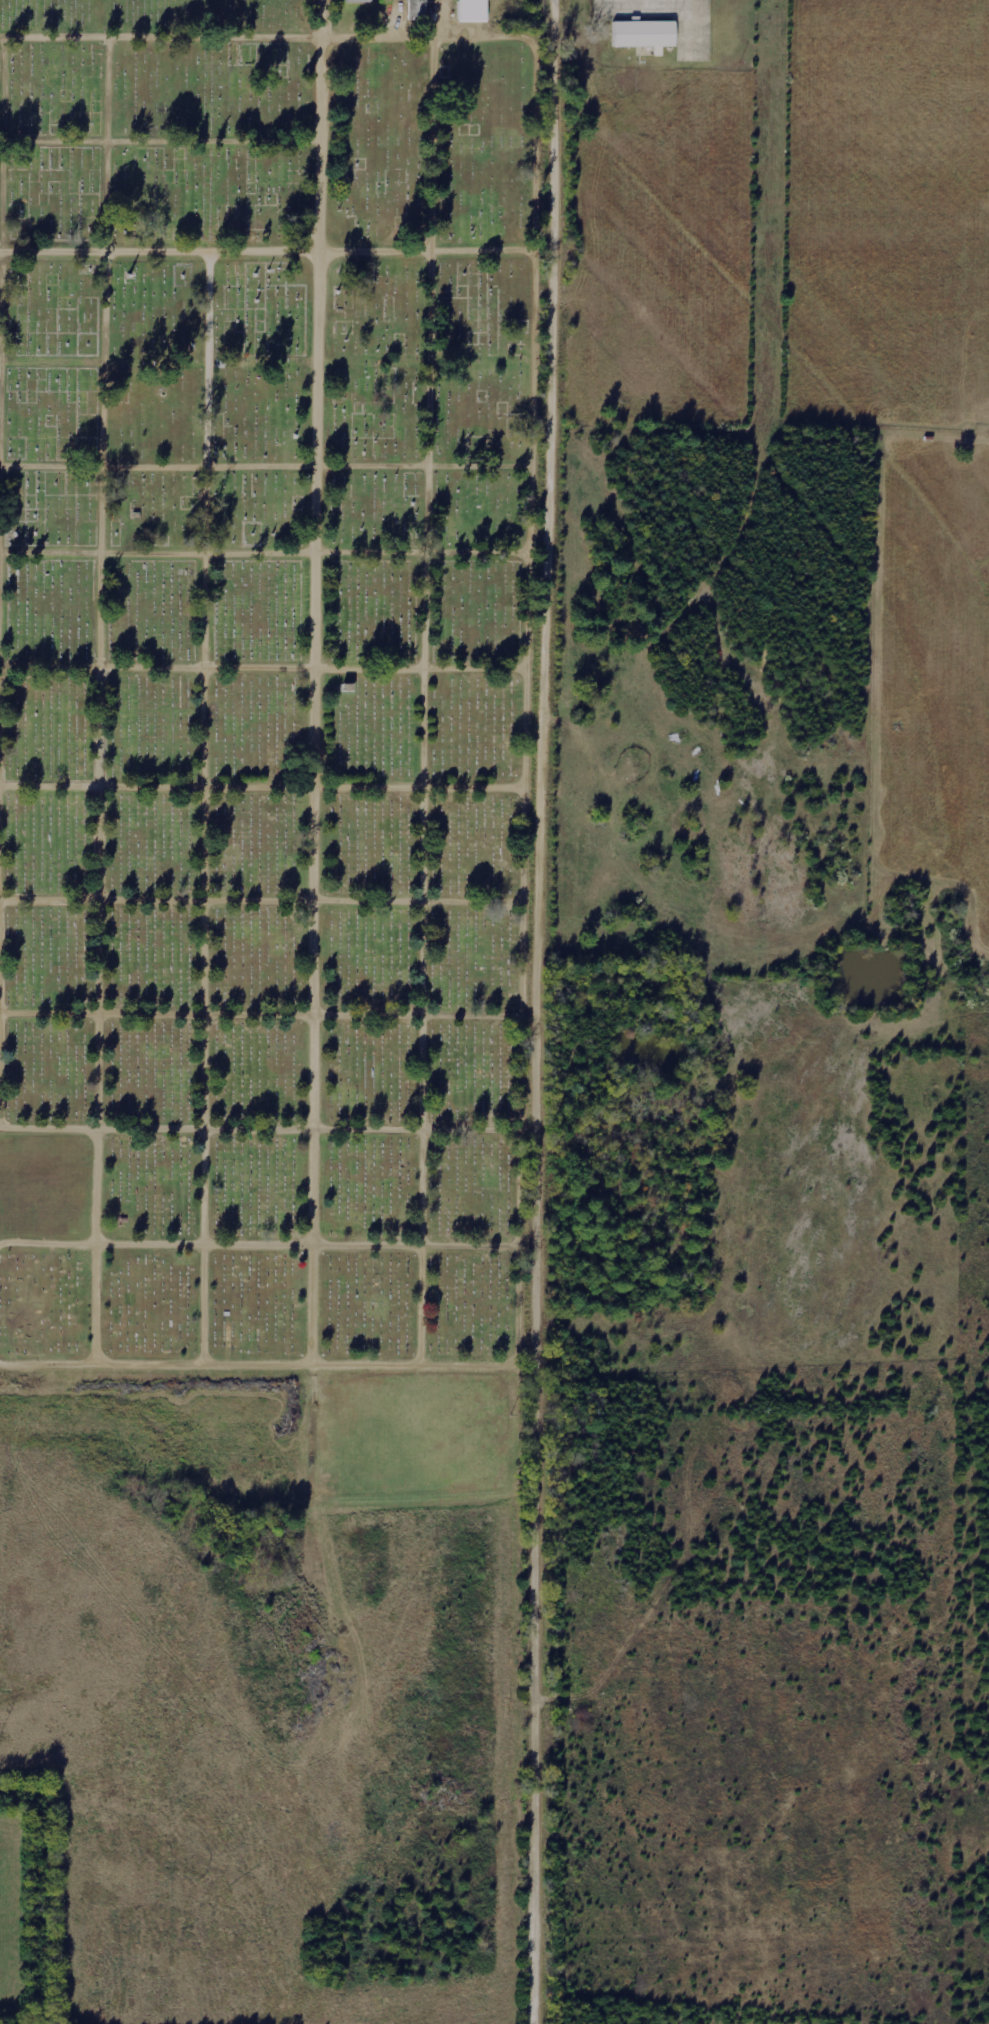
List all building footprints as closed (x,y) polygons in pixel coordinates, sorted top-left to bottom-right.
[(410,15),(418,15),(418,10),(427,10),(427,0),(409,0),(410,15)] [(487,23),(487,0),(459,0),(459,23),(487,23)] [(614,22),(614,48),(656,47),(656,56),(664,56),(664,47),(676,47),(676,22),(614,22)]
